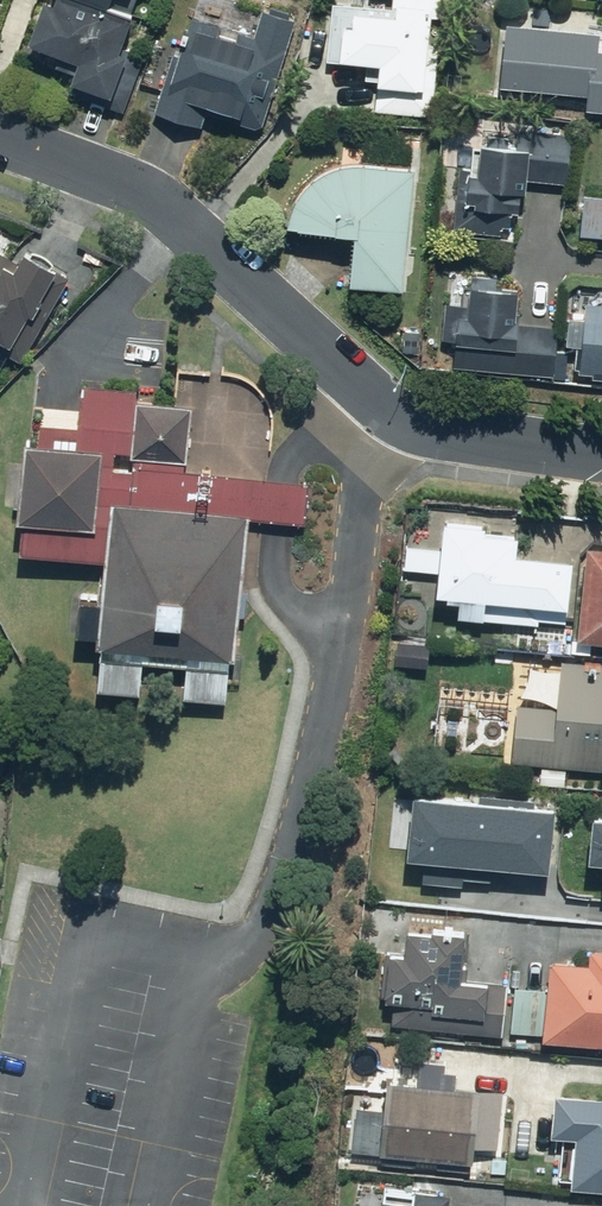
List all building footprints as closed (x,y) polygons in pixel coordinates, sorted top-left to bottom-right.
[(38,35),(68,47),(63,61),(85,70),(77,90),(127,110),(150,53),(138,48),(153,12),(124,0),(52,0),(38,35)] [(437,114),(450,0),(338,0),(332,57),(372,61),(370,76),(383,77),(380,108),(437,114)] [(181,61),(175,59),(160,111),(210,126),(214,111),(267,127),(301,16),(268,5),(260,32),(196,12),(181,61)] [(509,80),(595,89),(593,104),(601,105),(601,22),(516,13),(509,80)] [(574,181),(578,129),(526,124),(524,138),(491,135),(490,141),(482,141),(475,217),(515,221),(516,203),(526,204),(528,187),(537,188),(538,178),(574,181)] [(297,216),(297,219),(367,226),(362,278),(412,283),(425,163),(353,155),(351,156),(348,157),(345,158),(343,159),(340,160),(338,162),(335,163),(333,165),(330,166),(328,168),(326,170),(323,172),(321,174),(319,176),(317,178),(315,180),(314,182),(312,184),(310,187),(309,189),(307,192),(306,194),(304,197),(303,199),(302,202),(301,205),(300,207),(299,210),(298,213),(297,216)] [(590,187),(586,228),(601,229),(601,188),(590,187)] [(0,243),(0,342),(4,333),(20,342),(37,310),(41,312),(67,261),(35,244),(28,257),(17,252),(0,243)] [(564,325),(527,322),(528,312),(526,311),(528,284),(470,278),(468,301),(450,299),(447,332),(463,334),(461,352),(479,354),(478,365),(560,373),(564,325)] [(587,369),(601,370),(601,300),(596,299),(595,312),(576,310),(574,340),(590,341),(587,369)] [(241,705),(259,517),(263,471),(195,465),(201,405),(147,400),(148,385),(91,380),(87,418),(45,414),(33,547),(116,555),(112,598),(81,596),(78,631),(102,634),(97,692),(149,697),(153,656),(192,659),(188,700),(241,705)] [(578,601),(580,554),(527,551),(528,529),(495,527),(496,517),(452,515),(450,549),(423,548),(422,567),(448,569),(447,586),(465,587),(463,614),(492,616),(493,595),(578,601)] [(596,541),(588,636),(601,637),(601,542),(596,541)] [(519,757),(601,766),(601,660),(570,656),(565,705),(525,701),(519,757)] [(566,799),(423,787),(418,849),(431,850),(429,877),(469,880),(470,873),(501,875),(502,856),(561,861),(566,799)] [(509,1032),(513,981),(470,977),(474,931),(452,930),(453,924),(415,921),(412,950),(390,948),(386,996),(402,997),(400,1024),(509,1032)] [(595,948),(594,959),(556,956),(553,988),(522,986),(518,1032),(601,1039),(601,949),(595,948)] [(508,1084),(395,1076),(393,1107),(363,1104),(360,1148),(502,1159),(508,1084)] [(583,1133),(579,1183),(601,1185),(601,1092),(566,1089),(563,1131),(583,1133)] [(390,1186),(389,1205),(454,1205),(455,1190),(390,1186)]
